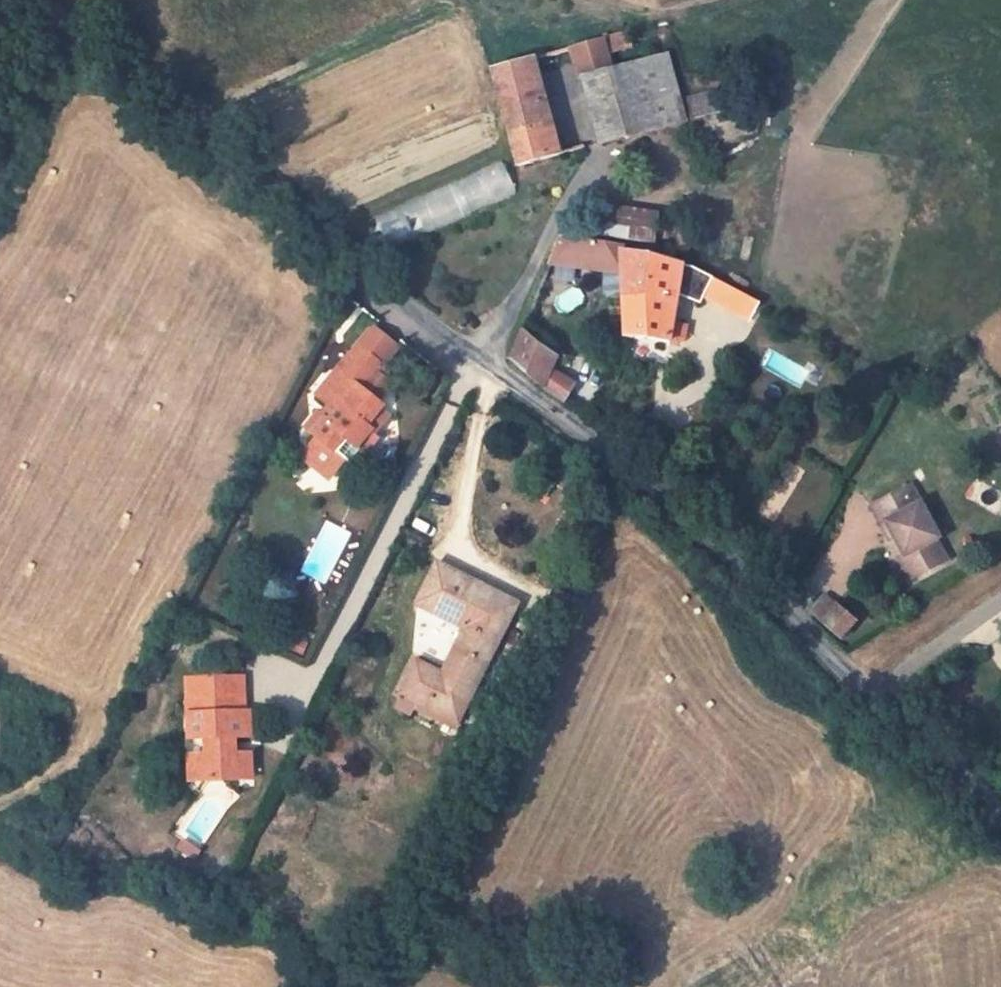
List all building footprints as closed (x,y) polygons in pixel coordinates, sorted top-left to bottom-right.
[(632,46),(628,32),(605,38),(609,54),(632,46)] [(614,70),(609,54),(605,38),(574,47),(583,78),(614,70)] [(638,117),(643,131),(688,119),(673,68),(670,55),(617,69),(631,119),(638,117)] [(561,154),(535,59),(493,71),(501,104),(518,167),(561,154)] [(617,69),(614,70),(583,78),(601,144),(643,131),(638,117),(631,119),(617,69)] [(721,110),(716,93),(688,99),(692,117),(721,110)] [(715,157),(716,144),(705,145),(706,158),(715,157)] [(435,223),(516,193),(504,162),(424,193),(435,223)] [(658,216),(659,211),(591,202),(587,234),(654,243),(657,224),(658,216)] [(677,218),(658,216),(657,224),(676,227),(677,218)] [(621,273),(623,298),(651,297),(650,257),(619,250),(618,244),(559,236),(550,260),(548,264),(621,273)] [(701,303),(705,295),(713,278),(692,266),(690,268),(681,263),(650,257),(651,297),(623,298),(625,338),(670,342),(672,324),(677,294),(701,303)] [(713,278),(705,295),(730,310),(740,292),(713,278)] [(730,310),(750,322),(760,303),(740,292),(730,310)] [(672,324),(670,342),(669,342),(678,343),(684,338),(686,326),(672,324)] [(357,345),(382,367),(395,352),(369,331),(357,345)] [(559,357),(522,331),(510,361),(543,388),(553,368),(559,357)] [(323,472),(337,468),(344,460),(346,461),(360,444),(371,429),(367,426),(383,407),(378,402),(392,385),(378,373),(382,367),(357,345),(316,394),(329,405),(336,411),(328,420),(326,419),(312,433),(317,438),(309,447),(309,461),(323,472)] [(576,385),(553,368),(543,388),(544,388),(564,402),(576,385)] [(321,414),(326,419),(328,420),(336,411),(329,405),(321,414)] [(371,429),(376,433),(392,414),(383,407),(367,426),(371,429)] [(326,419),(321,414),(319,412),(306,428),(312,433),(326,419)] [(376,433),(371,429),(360,444),(364,448),(376,433)] [(360,444),(346,461),(357,469),(370,452),(364,448),(360,444)] [(323,472),(330,477),(337,468),(323,472)] [(872,507),(882,524),(887,521),(894,537),(905,557),(901,559),(912,580),(940,565),(929,545),(937,540),(940,539),(911,486),(872,507)] [(890,539),(894,537),(887,521),(882,524),(890,539)] [(948,561),(937,540),(929,545),(940,565),(948,561)] [(458,724),(517,605),(437,565),(417,606),(464,629),(441,675),(417,663),(393,710),(410,719),(413,713),(440,726),(445,718),(458,724)] [(811,612),(823,622),(838,604),(826,594),(811,612)] [(823,622),(842,638),(857,621),(838,604),(823,622)] [(159,681),(165,668),(156,663),(149,675),(159,681)] [(244,677),(185,679),(186,698),(193,698),(195,722),(187,723),(187,739),(204,739),(205,757),(194,770),(207,781),(232,780),(232,771),(253,770),(252,755),(236,755),(235,738),(251,737),(250,712),(245,712),(244,677)] [(193,698),(186,698),(187,723),(195,722),(193,698)] [(207,781),(194,770),(205,757),(188,757),(189,770),(189,782),(207,781)] [(253,778),(253,770),(232,771),(232,780),(253,778)]
